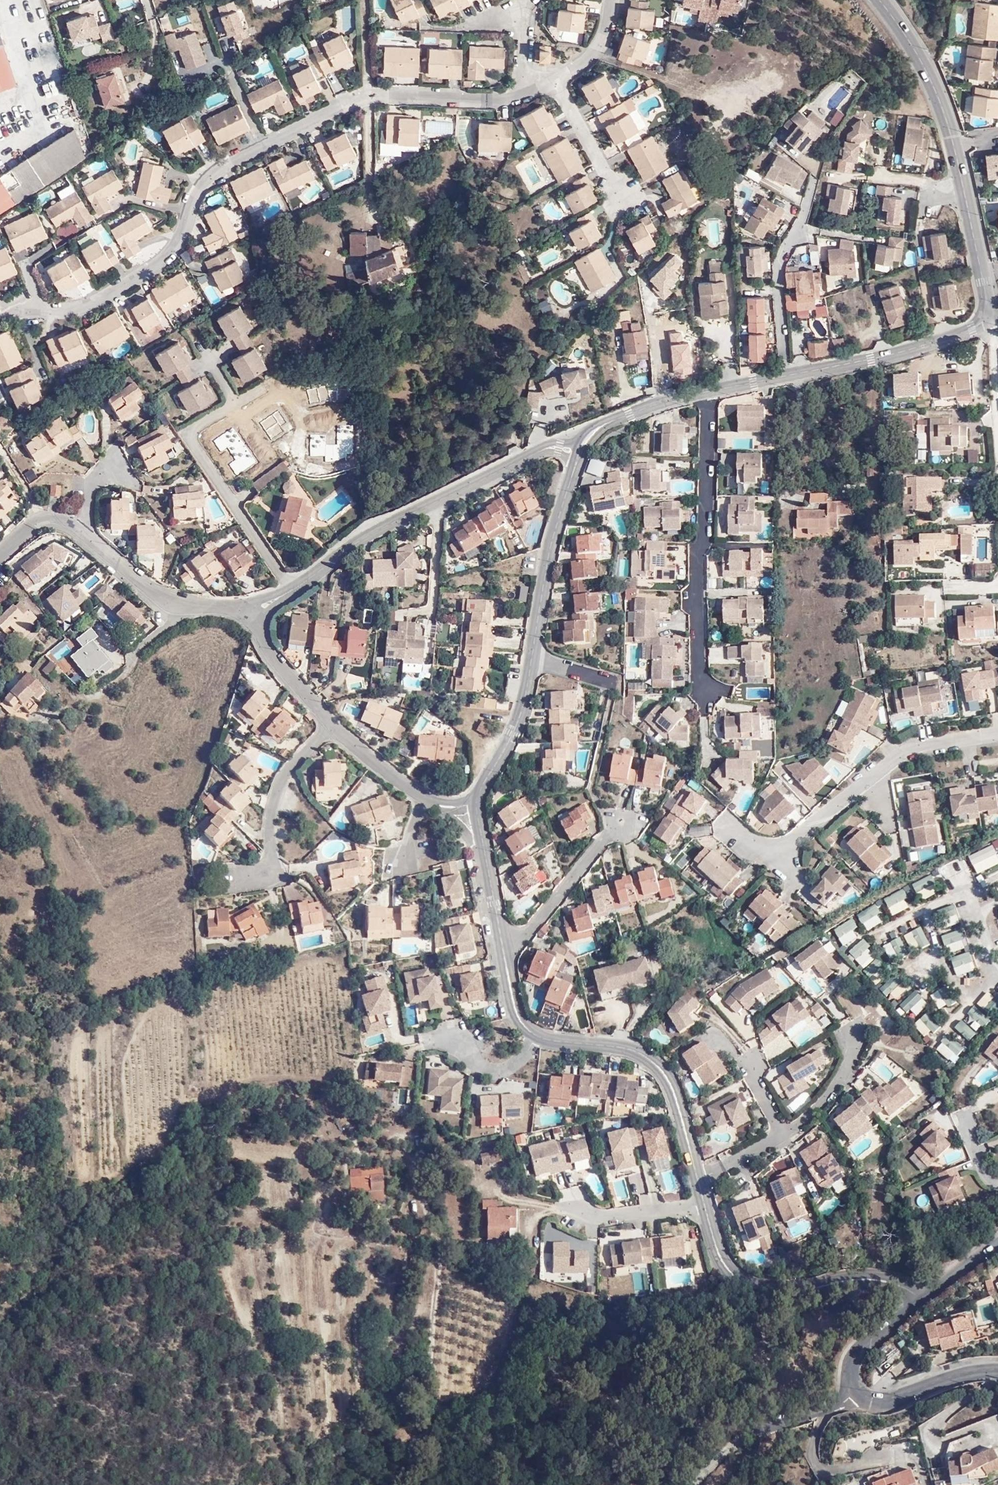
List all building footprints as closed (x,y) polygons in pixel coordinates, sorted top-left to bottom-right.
[(279,0),(254,0),(254,9),(279,7),(279,0)] [(422,0),(392,0),(401,19),(417,11),(418,14),(427,9),(422,0)] [(469,0),(433,0),(440,12),(456,5),(458,8),(470,1),(469,0)] [(652,29),(654,10),(646,9),(647,0),(644,0),(632,0),(631,7),(629,7),(626,25),(652,29)] [(684,4),(692,6),(691,11),(701,13),(700,20),(709,22),(710,18),(714,0),(685,0),(684,4)] [(710,18),(719,20),(720,14),(730,16),(731,10),(739,11),(741,0),(714,0),(710,18)] [(566,10),(558,9),(556,26),(582,29),(584,12),(581,12),(582,4),(567,2),(566,10)] [(974,5),(970,38),(997,42),(997,36),(997,26),(997,21),(997,8),(974,5)] [(354,27),(353,6),(341,7),(342,28),(354,27)] [(236,9),(221,15),(228,34),(232,33),(235,40),(249,34),(246,27),(244,28),(236,9)] [(146,11),(137,14),(140,21),(148,18),(146,11)] [(86,15),(67,21),(73,39),(91,33),(93,37),(101,34),(103,40),(115,36),(110,21),(98,25),(95,18),(88,21),(86,16),(86,15)] [(173,30),(164,34),(169,50),(178,47),(186,68),(205,61),(194,30),(176,37),(173,30)] [(619,57),(632,61),(634,55),(642,58),(648,40),(625,31),(618,50),(621,51),(619,57)] [(340,32),(312,45),(324,71),(335,66),(333,63),(350,55),(340,32)] [(551,44),(541,44),(541,49),(536,49),(535,58),(540,58),(540,62),(550,63),(550,58),(554,58),(555,49),(551,49),(551,44)] [(13,86),(0,45),(0,90),(13,86)] [(420,72),(421,48),(384,45),(381,71),(388,73),(397,73),(397,71),(420,72)] [(503,47),(469,45),(467,76),(482,77),(482,64),(502,65),(503,47)] [(461,77),(462,48),(429,46),(427,72),(446,73),(446,76),(461,77)] [(995,50),(967,47),(963,79),(989,82),(991,62),(994,62),(995,50)] [(295,83),(291,85),(298,99),(303,97),(302,94),(318,86),(308,64),(290,72),(295,83)] [(95,78),(105,107),(123,101),(114,72),(95,78)] [(595,106),(606,100),(608,99),(605,93),(612,89),(603,73),(582,84),(590,101),(593,100),(595,106)] [(277,77),(247,91),(255,109),(272,101),(277,112),(290,105),(277,77)] [(653,85),(649,78),(644,81),(647,87),(653,85)] [(330,86),(324,89),(328,98),(334,95),(330,86)] [(606,100),(610,108),(619,103),(612,89),(605,93),(608,99),(606,100)] [(981,92),(981,99),(974,99),(972,117),(996,119),(997,107),(997,100),(997,93),(981,92)] [(610,108),(598,115),(604,125),(607,124),(617,142),(640,130),(625,100),(619,103),(610,108)] [(248,123),(237,101),(204,115),(215,141),(228,136),(227,133),(248,123)] [(536,145),(562,131),(555,118),(552,120),(543,104),(521,115),(536,145)] [(826,129),(803,109),(800,111),(794,118),(801,124),(789,138),(804,151),(816,136),(818,138),(826,129)] [(399,111),(386,111),(384,140),(416,142),(419,117),(398,116),(399,111)] [(205,138),(192,113),(164,128),(176,151),(194,142),(195,144),(205,138)] [(918,129),(920,119),(905,116),(900,151),(913,152),(912,157),(912,161),(924,163),(927,139),(920,137),(921,129),(918,129)] [(841,146),(838,170),(853,172),(854,160),(858,161),(861,142),(874,133),(862,117),(853,124),(855,127),(847,133),(847,139),(845,139),(844,146),(841,146)] [(510,149),(513,120),(498,119),(498,122),(480,121),(478,147),(510,149)] [(453,135),(453,121),(432,121),(432,135),(453,135)] [(10,194),(15,202),(84,156),(74,127),(0,174),(0,200),(10,194)] [(324,138),(313,142),(325,168),(353,154),(343,132),(325,140),(324,138)] [(653,135),(630,148),(639,166),(637,167),(643,179),(669,166),(653,135)] [(560,180),(585,168),(577,153),(575,155),(566,137),(544,148),(560,180)] [(778,171),(790,179),(794,181),(793,183),(801,188),(809,173),(802,169),(804,166),(779,153),(767,174),(774,178),(775,176),(778,171)] [(279,157),(268,162),(282,190),(312,176),(303,159),(284,168),(279,157)] [(985,158),(987,180),(997,179),(997,157),(985,158)] [(147,158),(137,193),(170,202),(174,187),(161,183),(166,163),(147,158)] [(247,174),(232,182),(240,205),(271,191),(260,166),(246,172),(247,174)] [(123,185),(113,169),(85,185),(101,213),(114,206),(108,195),(123,185)] [(750,169),(746,175),(757,181),(761,175),(750,169)] [(695,200),(680,170),(663,179),(671,197),(661,203),(667,216),(695,200)] [(787,183),(790,179),(778,171),(775,176),(787,183)] [(587,174),(574,181),(577,187),(567,193),(574,209),(596,198),(588,183),(591,181),(587,174)] [(849,186),(829,184),(827,197),(831,198),(830,209),(846,212),(849,186)] [(889,196),(891,186),(877,184),(876,194),(884,195),(883,207),(887,208),(886,221),(899,222),(901,197),(889,196)] [(94,217),(77,189),(49,206),(59,223),(76,213),(83,224),(94,217)] [(15,202),(10,194),(0,200),(0,212),(15,202)] [(774,214),(780,217),(785,206),(772,199),(769,206),(760,201),(746,226),(763,235),(768,225),(774,214)] [(206,237),(212,250),(241,235),(227,204),(208,213),(217,231),(206,237)] [(49,234),(37,210),(7,222),(17,246),(36,237),(37,240),(49,234)] [(113,228),(129,257),(142,249),(136,237),(154,227),(144,210),(113,228)] [(590,211),(578,217),(582,225),(571,231),(579,246),(600,234),(594,219),(596,218),(592,210),(590,211)] [(640,222),(625,231),(636,253),(653,244),(647,232),(654,228),(647,214),(638,219),(640,222)] [(773,228),(780,217),(774,214),(768,225),(773,228)] [(53,231),(58,242),(77,234),(73,223),(53,231)] [(366,230),(351,231),(351,254),(366,253),(368,268),(352,271),(352,285),(398,268),(395,258),(389,230),(378,231),(378,234),(366,235),(366,230)] [(945,233),(922,237),(925,252),(933,250),(936,261),(949,259),(945,233)] [(899,259),(902,237),(889,235),(887,245),(876,244),(874,260),(887,262),(890,263),(890,258),(899,259)] [(101,239),(85,248),(98,269),(112,260),(114,263),(122,258),(114,246),(108,250),(101,239)] [(853,241),(841,239),(840,249),(829,249),(830,274),(846,274),(847,278),(856,277),(855,251),(851,251),(853,241)] [(53,242),(27,253),(31,262),(57,250),(53,242)] [(818,264),(817,243),(808,244),(809,264),(818,264)] [(6,244),(0,247),(0,274),(3,273),(5,276),(17,270),(15,264),(6,244)] [(738,245),(738,262),(749,262),(750,272),(763,272),(762,252),(766,251),(766,244),(738,245)] [(234,247),(208,260),(214,272),(217,271),(225,287),(248,276),(234,247)] [(597,249),(575,261),(591,291),(615,278),(609,265),(606,266),(597,249)] [(79,282),(90,275),(76,252),(49,267),(61,289),(78,279),(79,282)] [(909,253),(907,262),(915,263),(916,254),(909,253)] [(699,278),(703,312),(721,310),(721,307),(729,306),(728,293),(720,295),(718,286),(727,285),(724,255),(711,256),(712,266),(710,267),(712,276),(699,278)] [(886,269),(887,262),(874,260),(873,267),(886,269)] [(917,268),(905,269),(906,278),(918,277),(917,268)] [(786,287),(795,286),(812,284),(811,270),(785,273),(784,273),(786,287)] [(172,280),(154,292),(167,313),(197,295),(184,271),(170,278),(172,280)] [(954,283),(940,286),(942,297),(934,298),(936,311),(958,308),(954,283)] [(795,286),(796,289),(798,309),(817,307),(814,284),(812,284),(795,286)] [(720,295),(728,293),(727,285),(718,286),(720,295)] [(898,285),(881,290),(892,326),(909,322),(898,285)] [(919,286),(909,289),(911,297),(921,295),(919,286)] [(750,312),(765,311),(764,295),(750,296),(750,312)] [(133,304),(125,308),(134,322),(141,318),(147,329),(162,319),(150,298),(134,307),(133,304)] [(546,300),(540,303),(543,310),(549,307),(546,300)] [(236,308),(215,321),(227,339),(230,338),(241,354),(231,361),(244,380),(265,367),(241,330),(248,326),(236,308)] [(623,311),(624,327),(626,351),(624,351),(625,363),(637,363),(636,358),(636,349),(647,349),(645,330),(641,330),(640,322),(633,322),(632,310),(623,311)] [(102,352),(131,335),(116,311),(104,318),(106,321),(89,331),(102,352)] [(605,328),(617,328),(624,327),(623,311),(603,312),(605,328)] [(751,320),(765,320),(765,311),(750,312),(751,320)] [(767,357),(765,320),(751,320),(752,357),(767,357)] [(59,364),(89,351),(78,327),(63,334),(61,331),(47,338),(59,364)] [(24,357),(19,346),(17,347),(8,328),(0,332),(0,369),(24,357)] [(831,339),(834,350),(846,348),(844,337),(831,339)] [(828,340),(810,341),(811,356),(822,355),(822,348),(828,348),(828,340)] [(176,345),(155,359),(167,379),(174,374),(184,390),(178,395),(190,415),(211,401),(198,382),(196,383),(186,366),(188,365),(176,345)] [(636,349),(636,358),(648,357),(647,349),(636,349)] [(32,363),(7,374),(20,405),(43,395),(35,375),(37,375),(32,363)] [(564,373),(554,375),(557,388),(566,387),(568,395),(577,393),(576,385),(589,382),(586,367),(564,371),(564,373)] [(920,396),(919,374),(910,374),(910,376),(903,376),(903,377),(895,377),(895,397),(920,396)] [(127,396),(134,391),(123,376),(111,384),(114,389),(117,392),(109,398),(103,402),(114,417),(125,409),(129,413),(136,407),(131,400),(127,396)] [(970,378),(940,383),(943,403),(958,400),(959,405),(974,402),(970,378)] [(117,392),(114,389),(106,395),(109,398),(117,392)] [(137,395),(134,391),(127,396),(131,400),(137,395)] [(776,427),(776,411),(765,411),(765,406),(740,405),(738,430),(764,431),(765,427),(776,427)] [(117,421),(129,413),(125,409),(114,417),(117,421)] [(47,425),(54,434),(59,442),(75,432),(78,437),(84,432),(77,421),(71,425),(62,412),(54,418),(56,420),(47,425)] [(44,420),(47,425),(56,420),(54,418),(52,415),(44,420)] [(899,428),(912,429),(911,419),(899,420),(899,428)] [(968,430),(960,430),(960,435),(953,435),(954,430),(949,430),(949,423),(930,422),(930,444),(938,444),(938,450),(953,449),(968,449),(968,430)] [(664,433),(657,433),(657,455),(680,454),(680,437),(686,437),(686,425),(665,426),(664,433)] [(151,441),(136,448),(148,471),(168,461),(162,451),(170,447),(160,428),(147,435),(151,441)] [(54,452),(63,447),(59,442),(54,434),(46,439),(39,429),(32,434),(33,436),(27,441),(40,458),(53,450),(54,452)] [(59,442),(63,447),(78,437),(75,432),(59,442)] [(132,434),(123,439),(127,446),(135,441),(132,434)] [(151,441),(147,435),(136,441),(139,447),(151,441)] [(954,452),(953,449),(938,450),(938,444),(930,444),(931,453),(954,452)] [(978,463),(977,450),(968,450),(968,463),(978,463)] [(757,454),(738,454),(737,476),(745,476),(745,482),(755,482),(756,475),(761,475),(761,461),(757,461),(757,454)] [(284,458),(253,480),(259,488),(289,466),(284,458)] [(646,492),(663,492),(663,472),(658,472),(658,465),(636,465),(636,474),(645,474),(646,492)] [(29,480),(36,475),(31,467),(23,471),(29,480)] [(623,472),(609,474),(611,480),(610,480),(611,486),(593,488),(596,507),(611,505),(611,510),(629,508),(629,507),(630,507),(637,506),(636,498),(633,498),(631,479),(624,480),(623,472)] [(290,478),(285,479),(284,482),(284,487),(286,488),(289,489),(294,488),(295,485),(294,481),(293,479),(290,478)] [(926,492),(931,492),(940,492),(940,480),(903,480),(902,518),(915,518),(915,512),(925,512),(926,492)] [(50,494),(60,494),(60,482),(50,482),(50,494)] [(174,520),(197,517),(196,508),(204,507),(202,484),(187,486),(188,494),(176,495),(172,496),(174,520)] [(511,490),(514,494),(516,499),(526,493),(521,484),(511,490)] [(147,485),(145,492),(154,495),(156,487),(147,485)] [(5,508),(12,505),(0,486),(0,508),(1,507),(3,510),(5,508)] [(188,494),(187,486),(175,487),(176,495),(188,494)] [(930,518),(931,492),(926,492),(925,512),(915,512),(915,518),(930,518)] [(514,494),(499,502),(508,518),(514,514),(516,517),(526,512),(529,515),(536,511),(526,493),(516,499),(514,494)] [(290,494),(286,509),(283,518),(281,527),(305,534),(312,506),(305,504),(306,498),(290,494)] [(749,496),(731,495),(731,504),(728,505),(727,533),(739,533),(740,531),(740,525),(753,525),(754,512),(748,512),(748,509),(754,508),(754,499),(749,499),(749,496)] [(827,495),(810,495),(810,505),(827,504),(827,495)] [(131,533),(137,533),(138,525),(137,517),(137,511),(131,511),(131,500),(121,500),(121,503),(111,503),(111,523),(130,523),(130,527),(131,533)] [(486,517),(476,522),(483,535),(487,541),(488,543),(506,532),(501,521),(508,518),(499,502),(491,506),(493,509),(485,513),(486,517)] [(665,509),(647,509),(648,527),(666,526),(666,531),(683,530),(683,512),(686,512),(686,502),(665,503),(665,509)] [(796,534),(802,533),(801,514),(830,514),(830,529),(837,529),(837,516),(854,516),(853,504),(828,504),(828,510),(797,510),(796,534)] [(526,512),(516,517),(518,521),(529,515),(526,512)] [(740,525),(740,531),(760,531),(761,513),(754,512),(753,525),(740,525)] [(801,514),(802,533),(827,533),(827,529),(830,529),(830,514),(801,514)] [(138,525),(147,525),(147,516),(137,517),(138,525)] [(483,535),(476,522),(469,526),(470,527),(461,533),(462,533),(453,538),(457,544),(464,557),(471,553),(475,558),(478,556),(480,549),(478,546),(480,546),(476,539),(483,535)] [(137,533),(138,548),(156,548),(156,551),(165,551),(164,536),(157,535),(156,525),(147,525),(138,525),(137,533)] [(487,541),(483,535),(476,539),(480,546),(487,541)] [(515,550),(523,547),(520,535),(512,537),(515,550)] [(231,550),(243,541),(240,536),(227,545),(231,550)] [(932,546),(950,547),(960,547),(960,562),(972,562),(971,536),(918,537),(919,546),(910,546),(911,542),(892,543),(891,565),(911,565),(911,561),(933,561),(932,551),(932,546)] [(583,564),(596,563),(596,553),(603,553),(602,537),(577,539),(577,547),(578,555),(583,555),(583,564)] [(212,550),(215,554),(222,549),(215,539),(207,544),(209,546),(212,550)] [(215,554),(224,567),(231,562),(234,566),(242,561),(246,565),(255,557),(243,541),(231,550),(227,545),(222,549),(215,554)] [(372,574),(364,574),(364,588),(372,587),(372,584),(397,585),(397,587),(411,586),(411,568),(415,568),(420,565),(409,543),(395,551),(396,559),(372,559),(372,574)] [(665,543),(648,543),(648,554),(648,563),(638,562),(638,580),(656,580),(656,582),(678,582),(679,569),(673,569),(668,569),(668,562),(668,555),(665,555),(665,543)] [(464,557),(457,544),(449,548),(457,560),(464,557)] [(200,553),(203,557),(212,550),(209,546),(200,553)] [(20,569),(11,575),(22,589),(47,574),(43,569),(52,563),(51,562),(54,561),(61,564),(64,553),(52,547),(36,558),(34,555),(18,566),(20,569)] [(574,547),(575,565),(583,564),(583,555),(578,555),(577,547),(574,547)] [(773,572),(773,553),(763,553),(763,549),(751,549),(751,553),(724,551),(724,571),(744,571),(763,571),(773,572)] [(215,574),(224,567),(215,554),(212,550),(203,557),(200,553),(200,551),(184,563),(190,571),(184,576),(189,584),(202,575),(206,580),(215,574)] [(68,553),(63,565),(69,567),(73,555),(68,553)] [(471,553),(464,557),(466,562),(475,558),(471,553)] [(648,563),(648,554),(634,554),(634,579),(638,580),(638,562),(648,563)] [(242,561),(234,566),(243,577),(261,564),(255,557),(246,565),(242,561)] [(55,569),(52,563),(43,569),(47,574),(55,569)] [(572,582),(573,591),(589,589),(588,581),(601,580),(601,570),(597,570),(596,563),(583,564),(575,565),(577,582),(572,582)] [(995,578),(995,564),(975,564),(975,578),(995,578)] [(219,580),(215,574),(206,580),(210,586),(219,580)] [(722,588),(722,579),(708,579),(708,588),(722,588)] [(112,591),(113,590),(106,583),(95,592),(102,600),(112,591)] [(68,610),(76,604),(86,596),(78,588),(71,594),(64,586),(47,599),(64,618),(71,613),(68,610)] [(592,615),(602,615),(601,606),(603,606),(602,597),(589,598),(589,589),(573,591),(573,600),(579,600),(581,616),(592,615)] [(636,589),(628,589),(627,600),(632,600),(636,596),(636,589)] [(42,590),(36,594),(41,599),(46,595),(42,590)] [(140,616),(126,603),(112,591),(102,600),(100,601),(115,615),(129,627),(130,627),(140,616)] [(923,596),(894,598),(895,620),(934,618),(933,603),(924,603),(923,596)] [(662,613),(663,600),(637,599),(636,638),(647,638),(657,638),(657,619),(657,613),(662,613)] [(756,618),(756,622),(763,622),(762,600),(722,601),(723,623),(731,623),(731,618),(739,618),(747,618),(756,618)] [(33,616),(19,602),(14,607),(12,605),(0,616),(0,640),(3,643),(15,633),(17,635),(30,623),(28,621),(33,616)] [(79,608),(76,604),(68,610),(71,613),(79,608)] [(486,661),(489,661),(494,661),(495,643),(491,643),(492,606),(463,605),(463,617),(473,617),(473,628),(471,628),(471,640),(468,640),(466,663),(468,663),(468,674),(465,674),(464,682),(460,682),(459,682),(459,696),(482,697),(483,683),(484,675),(485,675),(486,661)] [(976,634),(994,633),(993,610),(964,612),(964,621),(958,621),(959,643),(976,642),(976,634)] [(581,616),(575,617),(576,625),(569,625),(570,633),(567,634),(567,647),(587,645),(587,634),(590,634),(589,625),(592,625),(592,615),(581,616)] [(145,621),(140,616),(130,627),(134,632),(145,621)] [(312,630),(313,628),(304,627),(305,618),(289,617),(287,641),(304,642),(304,647),(310,648),(312,630)] [(416,622),(398,621),(398,632),(388,631),(384,656),(403,658),(402,663),(422,664),(425,637),(414,636),(416,622)] [(570,633),(569,625),(559,627),(559,634),(567,634),(570,633)] [(471,640),(471,628),(464,627),(463,640),(461,663),(460,674),(460,682),(464,682),(465,674),(468,674),(468,663),(466,663),(468,640),(471,640)] [(336,658),(338,642),(328,642),(329,629),(320,629),(320,631),(312,630),(310,648),(310,651),(328,653),(328,658),(336,658)] [(347,643),(338,642),(336,658),(346,659),(346,655),(363,655),(364,655),(365,635),(358,634),(358,631),(348,631),(347,643)] [(997,633),(994,633),(976,634),(976,642),(997,640),(997,633)] [(34,653),(41,644),(33,637),(26,646),(34,653)] [(657,638),(647,638),(647,646),(653,646),(653,660),(652,680),(672,681),(672,666),(676,666),(677,647),(674,647),(674,639),(657,638)] [(86,639),(78,645),(82,650),(70,660),(86,678),(95,671),(100,678),(111,669),(86,639)] [(750,647),(727,647),(727,658),(728,659),(745,659),(746,676),(763,676),(763,659),(761,659),(761,644),(749,644),(750,647)] [(16,654),(7,662),(19,675),(21,673),(28,666),(16,654)] [(61,672),(51,661),(42,670),(52,680),(61,672)] [(992,662),(986,664),(987,672),(994,670),(992,662)] [(28,666),(21,673),(26,677),(27,676),(32,671),(28,666)] [(997,686),(994,670),(987,672),(965,675),(969,702),(981,701),(979,690),(997,686)] [(27,676),(26,677),(5,698),(16,710),(20,706),(27,712),(33,706),(27,699),(30,696),(38,689),(27,676)] [(940,680),(919,684),(920,688),(924,714),(934,713),(933,708),(933,704),(944,701),(943,696),(942,689),(940,680)] [(916,716),(924,714),(920,688),(896,692),(900,714),(915,712),(916,716)] [(44,695),(38,689),(30,696),(36,702),(44,695)] [(858,690),(842,719),(846,721),(861,729),(864,731),(870,722),(865,720),(876,699),(858,690)] [(631,693),(622,693),(621,697),(621,713),(631,722),(631,696),(631,693)] [(258,726),(268,715),(263,710),(267,706),(262,701),(263,700),(256,694),(239,712),(246,719),(245,719),(250,725),(254,721),(258,726)] [(553,697),(553,707),(553,711),(556,711),(557,722),(560,721),(573,721),(572,714),(578,713),(578,704),(581,704),(581,696),(553,697)] [(5,698),(0,702),(0,703),(11,715),(16,710),(5,698)] [(970,712),(980,711),(978,701),(968,703),(970,712)] [(477,712),(494,715),(496,704),(479,702),(477,712)] [(380,727),(378,732),(387,734),(385,738),(392,741),(402,718),(381,709),(380,710),(370,706),(362,723),(373,727),(374,725),(380,727)] [(679,720),(673,713),(671,715),(665,709),(662,712),(656,706),(642,721),(650,729),(655,724),(665,734),(661,739),(663,741),(683,742),(683,727),(678,727),(677,722),(679,720)] [(280,714),(274,708),(268,715),(258,726),(255,729),(251,734),(256,739),(259,736),(263,738),(266,736),(276,746),(294,728),(287,721),(289,718),(283,712),(280,714)] [(677,709),(673,713),(679,720),(683,716),(677,709)] [(246,719),(239,712),(235,717),(240,724),(245,719),(246,719)] [(732,719),(723,719),(723,724),(723,740),(738,740),(739,734),(758,734),(758,717),(738,717),(738,721),(732,722),(732,719)] [(552,738),(556,738),(556,731),(560,730),(560,721),(557,722),(551,722),(552,738)] [(580,747),(583,747),(583,739),(577,739),(578,730),(573,730),(573,721),(560,721),(560,730),(556,731),(556,738),(557,738),(557,747),(578,747),(580,747)] [(861,729),(846,721),(838,733),(836,732),(829,744),(846,753),(857,733),(859,734),(861,729)] [(636,727),(642,732),(645,728),(639,723),(636,727)] [(655,724),(650,729),(661,739),(665,734),(655,724)] [(490,730),(480,725),(475,735),(485,740),(490,730)] [(443,765),(453,765),(454,744),(419,742),(418,762),(430,762),(430,759),(437,759),(437,765),(443,765)] [(557,747),(553,747),(554,753),(551,753),(551,766),(547,766),(548,779),(567,778),(567,765),(569,765),(569,757),(573,757),(573,752),(580,752),(580,747),(578,747),(557,747)] [(624,758),(635,759),(635,750),(625,750),(625,756),(624,758)] [(280,757),(288,761),(291,758),(284,752),(280,757)] [(551,766),(551,753),(542,754),(543,779),(548,779),(547,766),(551,766)] [(737,762),(750,763),(754,763),(754,753),(737,753),(737,762)] [(639,788),(641,772),(634,771),(635,759),(624,758),(624,761),(615,760),(614,779),(631,781),(631,787),(639,788)] [(237,778),(231,784),(241,795),(248,788),(246,785),(258,774),(243,760),(239,763),(236,763),(228,770),(237,778)] [(749,782),(750,763),(737,762),(737,763),(729,763),(726,760),(708,778),(719,788),(727,781),(730,778),(733,782),(749,782)] [(800,763),(786,766),(793,776),(792,777),(809,793),(822,782),(821,779),(828,773),(816,760),(808,762),(803,766),(800,763)] [(652,773),(641,772),(639,788),(649,789),(650,787),(667,788),(670,766),(653,765),(652,773)] [(339,766),(329,766),(329,771),(321,771),(321,775),(314,776),(314,788),(322,788),(322,791),(339,790),(339,766)] [(729,782),(727,781),(719,788),(721,790),(729,782)] [(375,782),(356,786),(358,800),(378,796),(375,782)] [(241,795),(231,784),(226,788),(224,786),(216,794),(226,805),(222,809),(232,818),(237,814),(234,811),(245,800),(241,795)] [(976,787),(977,793),(980,812),(990,811),(997,809),(997,794),(997,787),(985,789),(985,786),(976,787)] [(767,801),(762,815),(770,823),(774,820),(777,822),(787,812),(789,814),(795,808),(778,791),(767,801)] [(910,819),(936,815),(932,791),(910,795),(912,809),(909,808),(910,819)] [(683,822),(686,825),(694,813),(696,815),(706,802),(692,792),(688,798),(682,794),(669,812),(683,822)] [(970,822),(981,820),(980,812),(977,793),(960,795),(959,792),(951,793),(951,797),(955,819),(969,817),(970,822)] [(222,809),(206,794),(201,799),(205,805),(205,806),(212,814),(214,812),(218,817),(209,824),(210,825),(203,833),(201,834),(217,848),(224,840),(220,837),(228,828),(225,825),(232,818),(222,809)] [(509,834),(514,841),(527,833),(522,826),(540,815),(530,800),(502,818),(511,832),(509,834)] [(375,823),(376,827),(382,825),(383,827),(392,825),(385,801),(363,806),(364,808),(351,812),(356,830),(369,827),(368,825),(375,823)] [(589,806),(581,810),(583,814),(574,819),(575,821),(566,826),(576,844),(586,837),(584,834),(592,829),(589,824),(597,819),(589,806)] [(583,814),(581,810),(572,816),(574,819),(583,814)] [(214,812),(212,814),(205,820),(209,824),(218,817),(214,812)] [(683,822),(669,812),(652,836),(669,848),(680,831),(678,830),(683,822)] [(910,819),(908,819),(910,825),(915,825),(916,838),(939,835),(936,815),(910,819)] [(209,824),(205,820),(198,828),(203,833),(210,825),(209,824)] [(232,832),(228,828),(220,837),(224,840),(232,832)] [(849,844),(862,859),(876,845),(880,842),(867,828),(849,844)] [(594,832),(592,829),(584,834),(586,837),(594,832)] [(516,862),(520,868),(534,859),(530,853),(541,846),(537,839),(533,841),(528,833),(527,833),(514,841),(511,843),(520,859),(516,862)] [(506,846),(516,862),(520,859),(511,843),(506,846)] [(876,845),(862,859),(874,873),(893,857),(888,851),(885,855),(881,850),(876,845)] [(977,875),(997,863),(997,858),(991,845),(968,858),(977,875)] [(933,848),(921,849),(922,859),(934,858),(933,848)] [(711,878),(726,862),(713,851),(709,855),(704,850),(694,861),(711,878)] [(357,853),(343,856),(345,866),(328,869),(332,892),(356,889),(354,879),(362,878),(357,853)] [(534,859),(520,868),(524,875),(518,879),(523,889),(521,891),(523,897),(525,900),(544,889),(538,879),(541,877),(537,869),(539,868),(534,859)] [(708,881),(711,878),(694,861),(690,864),(708,881)] [(362,863),(363,878),(373,877),(372,862),(362,863)] [(738,874),(726,862),(711,878),(730,895),(741,883),(735,876),(738,874)] [(457,864),(443,864),(446,881),(444,882),(448,899),(452,898),(453,903),(464,901),(457,864)] [(840,892),(850,880),(833,864),(822,877),(825,880),(813,893),(825,904),(837,890),(840,892)] [(656,870),(649,872),(650,877),(641,879),(642,884),(636,886),(639,900),(654,897),(662,895),(663,901),(676,898),(671,881),(660,884),(656,870)] [(997,884),(997,870),(985,875),(990,887),(997,884)] [(916,893),(935,884),(931,875),(911,885),(916,893)] [(523,889),(518,879),(511,883),(520,899),(523,897),(521,891),(523,889)] [(630,908),(641,905),(639,900),(636,886),(634,880),(615,884),(617,894),(610,895),(613,908),(625,905),(626,908),(630,908)] [(853,883),(850,880),(840,892),(843,895),(853,883)] [(597,904),(590,906),(591,910),(595,923),(602,921),(601,919),(615,915),(613,908),(610,895),(608,890),(601,892),(602,898),(596,899),(597,904)] [(887,908),(907,900),(903,890),(883,898),(887,908)] [(780,908),(784,905),(776,898),(773,901),(762,891),(749,906),(767,923),(780,908)] [(251,905),(248,906),(249,941),(259,936),(256,933),(265,928),(251,905)] [(297,905),(288,906),(288,922),(296,921),(296,931),(318,930),(317,910),(305,910),(305,907),(297,907),(297,905)] [(613,908),(615,915),(631,911),(630,908),(626,908),(625,905),(613,908)] [(249,941),(248,906),(237,912),(239,916),(233,920),(231,916),(228,918),(227,910),(216,912),(217,921),(207,922),(208,933),(221,933),(225,937),(230,937),(229,933),(240,931),(246,943),(249,941)] [(866,931),(883,922),(874,906),(857,915),(866,931)] [(955,907),(945,908),(946,925),(957,924),(955,907)] [(385,940),(385,938),(392,939),(393,917),(393,911),(378,911),(378,908),(368,908),(368,940),(385,940)] [(767,923),(761,929),(776,942),(788,929),(793,933),(799,925),(780,908),(767,923)] [(393,917),(392,939),(403,939),(417,939),(417,909),(409,909),(409,911),(393,911),(393,917)] [(595,923),(591,910),(582,912),(583,913),(575,915),(576,921),(569,922),(573,937),(581,935),(582,938),(598,934),(595,923)] [(217,921),(216,912),(206,913),(207,922),(217,921)] [(852,929),(857,927),(852,918),(832,928),(842,946),(857,938),(852,929)] [(468,938),(471,937),(469,928),(461,930),(459,920),(444,923),(446,933),(450,933),(453,949),(458,949),(460,958),(475,955),(472,945),(469,946),(468,938)] [(288,922),(288,938),(318,937),(318,930),(296,931),(296,921),(288,922)] [(911,951),(928,942),(920,927),(903,935),(911,951)] [(268,934),(265,928),(256,933),(259,936),(261,940),(268,934)] [(887,958),(905,951),(900,938),(882,944),(887,958)] [(847,952),(860,967),(874,954),(861,939),(847,952)] [(817,942),(793,960),(804,974),(813,967),(823,980),(838,968),(828,953),(827,955),(817,942)] [(568,961),(571,956),(558,947),(556,955),(561,958),(568,961)] [(556,990),(559,983),(568,961),(561,958),(560,962),(551,957),(549,959),(543,956),(534,974),(551,982),(548,986),(556,990)] [(876,958),(862,971),(869,978),(882,965),(876,958)] [(644,964),(593,977),(601,1007),(651,995),(644,964)] [(473,980),(471,969),(455,972),(457,982),(461,981),(465,999),(470,998),(472,1008),(486,1005),(485,997),(480,997),(478,987),(482,986),(481,978),(473,980)] [(429,997),(430,1001),(432,1011),(442,1010),(438,991),(436,991),(434,980),(430,981),(428,972),(406,976),(410,1000),(429,997)] [(772,977),(778,987),(786,982),(780,972),(772,977)] [(547,989),(548,986),(551,982),(534,974),(531,982),(547,989)] [(738,990),(722,1007),(733,1018),(740,1010),(745,1015),(752,1007),(750,1004),(754,1002),(753,1000),(760,997),(763,1001),(776,993),(765,974),(738,990)] [(382,992),(385,991),(382,978),(365,984),(368,996),(361,998),(366,1015),(370,1027),(382,1024),(379,1015),(388,1012),(385,1001),(382,992)] [(556,990),(550,1002),(565,1010),(563,1013),(573,1017),(580,999),(578,998),(576,1000),(573,999),(577,988),(569,985),(567,987),(559,983),(556,990)] [(939,1010),(952,1001),(943,988),(930,997),(939,1010)] [(905,1014),(910,1010),(916,1017),(928,1005),(915,990),(898,1006),(905,1014)] [(697,1010),(684,998),(666,1019),(677,1038),(692,1029),(688,1021),(697,1010)] [(788,1008),(763,1027),(774,1042),(782,1036),(783,1038),(808,1020),(798,1007),(790,1013),(788,1008)] [(930,1013),(914,1022),(923,1038),(939,1029),(930,1013)] [(370,1027),(366,1015),(361,1017),(366,1033),(383,1029),(382,1024),(370,1027)] [(967,1026),(962,1032),(970,1039),(975,1034),(967,1026)] [(950,1062),(963,1047),(948,1034),(935,1049),(950,1062)] [(989,1051),(997,1059),(997,1040),(989,1051)] [(701,1047),(680,1059),(691,1077),(694,1075),(705,1090),(725,1078),(713,1058),(710,1061),(701,1047)] [(817,1055),(785,1073),(787,1077),(776,1084),(786,1103),(799,1097),(794,1088),(816,1075),(814,1071),(823,1067),(817,1055)] [(409,1069),(365,1065),(364,1079),(398,1082),(397,1087),(407,1087),(409,1069)] [(448,1095),(447,1109),(459,1111),(462,1079),(448,1077),(448,1074),(431,1072),(428,1094),(443,1095),(448,1095)] [(593,1084),(582,1084),(581,1098),(580,1104),(592,1105),(592,1101),(602,1101),(602,1096),(612,1097),(613,1081),(604,1080),(604,1082),(594,1082),(593,1084)] [(620,1081),(613,1081),(612,1097),(619,1097),(618,1103),(627,1104),(626,1108),(649,1110),(650,1093),(639,1093),(638,1089),(629,1089),(629,1085),(620,1084),(620,1081)] [(868,1093),(859,1099),(861,1101),(868,1110),(876,1103),(888,1120),(914,1100),(900,1082),(884,1095),(880,1090),(871,1097),(868,1093)] [(581,1098),(582,1084),(574,1083),(573,1084),(564,1084),(563,1086),(552,1085),(550,1104),(561,1105),(561,1102),(572,1103),(573,1098),(581,1098)] [(524,1092),(482,1095),(483,1115),(503,1114),(503,1118),(526,1116),(524,1092)] [(611,1107),(612,1097),(602,1096),(602,1101),(592,1101),(592,1105),(611,1107)] [(619,1097),(612,1097),(611,1107),(626,1108),(627,1104),(618,1103),(619,1097)] [(734,1098),(705,1112),(715,1132),(730,1125),(733,1133),(748,1125),(734,1098)] [(864,1121),(872,1115),(868,1110),(861,1101),(853,1108),(854,1109),(833,1125),(846,1141),(866,1125),(864,1121)] [(561,1105),(550,1104),(549,1108),(572,1111),(572,1103),(561,1102),(561,1105)] [(941,1129),(944,1125),(938,1118),(924,1129),(931,1137),(920,1145),(933,1159),(952,1141),(947,1135),(941,1129)] [(950,1132),(944,1125),(941,1129),(947,1135),(950,1132)] [(630,1127),(604,1134),(614,1172),(635,1167),(631,1149),(636,1148),(630,1127)] [(649,1162),(668,1157),(660,1129),(641,1134),(640,1130),(634,1132),(637,1146),(644,1145),(649,1162)] [(554,1174),(563,1172),(556,1144),(555,1141),(528,1148),(535,1176),(553,1171),(554,1174)] [(570,1164),(588,1160),(583,1141),(565,1146),(564,1141),(556,1144),(563,1172),(571,1169),(570,1164)] [(503,1145),(485,1149),(488,1160),(506,1156),(503,1145)] [(819,1145),(798,1158),(808,1174),(807,1175),(820,1195),(842,1181),(819,1145)] [(933,1159),(920,1145),(917,1148),(930,1161),(933,1159)] [(957,1164),(941,1170),(945,1180),(931,1185),(939,1205),(948,1201),(946,1198),(965,1190),(962,1183),(958,1173),(961,1172),(957,1164)] [(383,1190),(382,1168),(359,1168),(360,1177),(364,1177),(364,1190),(383,1190)] [(801,1187),(795,1173),(772,1183),(774,1187),(769,1190),(776,1206),(774,1207),(782,1226),(802,1218),(791,1192),(801,1187)] [(383,1201),(383,1190),(364,1190),(367,1201),(383,1201)] [(946,1198),(948,1201),(967,1194),(965,1190),(946,1198)] [(677,1193),(662,1195),(663,1202),(678,1200),(677,1193)] [(499,1197),(484,1197),(484,1205),(489,1205),(488,1236),(496,1236),(496,1241),(513,1242),(513,1236),(518,1236),(519,1206),(498,1205),(499,1197)] [(757,1221),(766,1217),(760,1201),(729,1214),(737,1237),(742,1235),(746,1247),(765,1241),(757,1221)] [(670,1234),(648,1237),(650,1256),(659,1254),(660,1259),(683,1256),(680,1237),(670,1238),(670,1234)] [(650,1256),(648,1237),(636,1239),(636,1240),(608,1244),(612,1267),(639,1263),(638,1257),(650,1256)] [(568,1253),(568,1242),(551,1242),(551,1281),(586,1281),(586,1253),(568,1253)] [(988,1297),(995,1295),(992,1280),(985,1281),(988,1297)] [(936,1323),(925,1326),(931,1347),(939,1345),(941,1351),(956,1348),(954,1340),(961,1338),(962,1342),(978,1338),(971,1309),(950,1314),(952,1323),(937,1327),(936,1323)] [(973,1484),(994,1484),(994,1482),(997,1480),(997,1459),(990,1461),(984,1456),(977,1455),(971,1456),(965,1461),(964,1465),(953,1466),(954,1483),(973,1483),(973,1484)] [(914,1476),(887,1484),(918,1484),(914,1476)]
